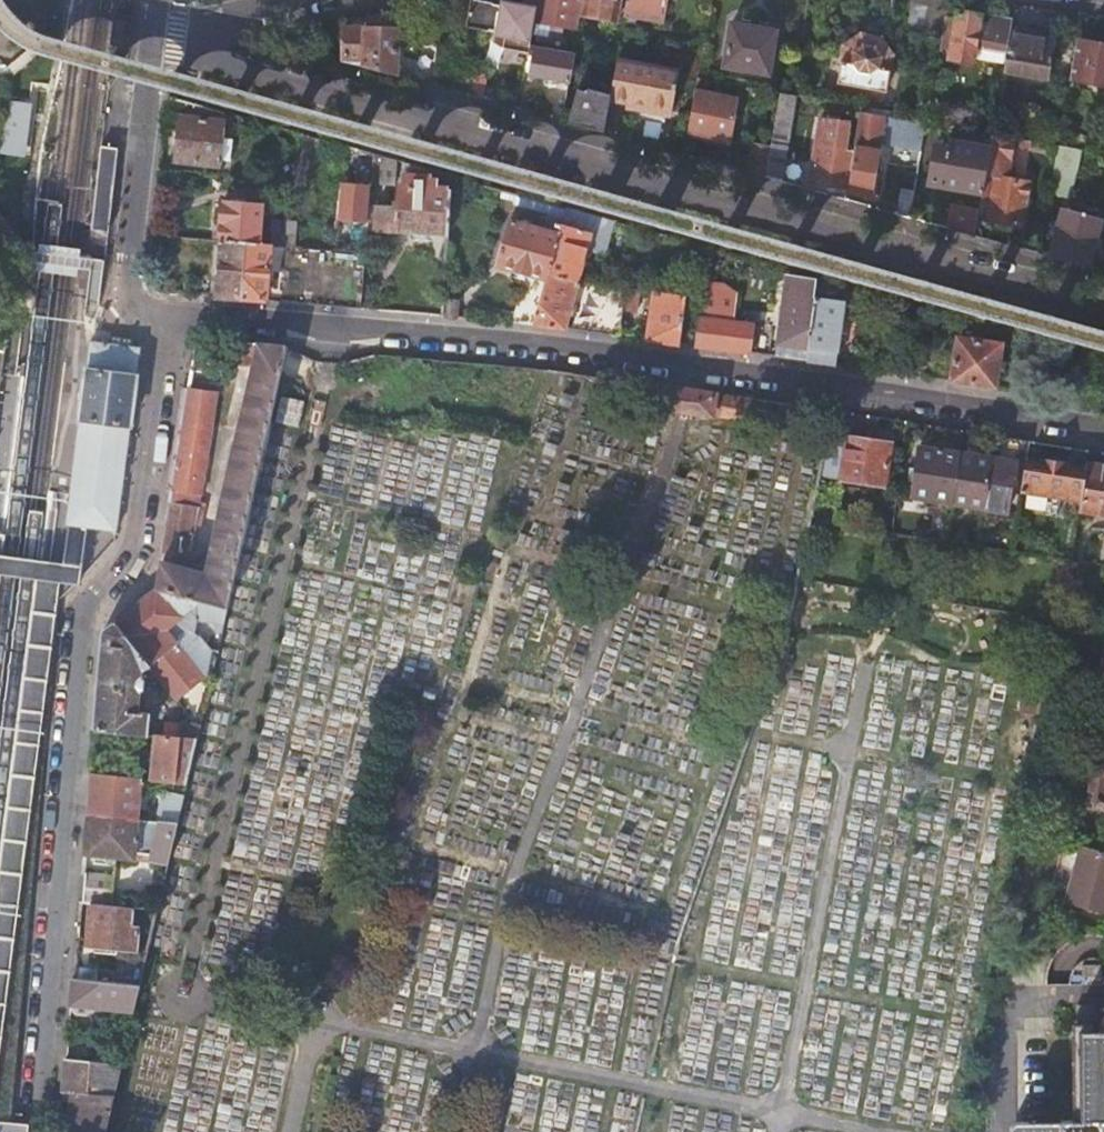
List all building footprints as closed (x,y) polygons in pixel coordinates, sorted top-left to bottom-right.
[(537,22),(577,29),(582,0),(541,0),(537,22)] [(583,16),(618,22),(622,0),(585,0),(583,16)] [(624,16),(662,23),(666,0),(627,0),(624,16)] [(501,8),(470,3),(465,29),(489,33),(489,32),(496,33),(495,38),(505,40),(503,50),(529,54),(531,46),(537,9),(502,3),(501,8)] [(930,7),(912,3),(907,30),(925,34),(930,7)] [(1005,63),(1011,26),(1012,21),(990,17),(989,23),(979,21),(980,16),(958,12),(956,19),(946,18),(940,52),(950,54),(949,60),(973,64),(974,57),(1005,63)] [(113,44),(132,46),(136,16),(116,14),(113,44)] [(777,33),(732,25),(725,67),(771,75),(777,33)] [(1044,32),(1011,26),(1005,63),(1004,70),(1050,78),(1056,42),(1043,40),(1044,32)] [(399,32),(345,29),(344,61),(398,76),(399,32)] [(861,35),(845,45),(839,81),(888,89),(894,56),(883,40),(861,35)] [(1076,38),(1069,82),(1103,88),(1103,43),(1076,38)] [(537,47),(531,46),(529,54),(529,56),(534,57),(531,76),(570,83),(575,54),(551,50),(550,55),(536,52),(537,47)] [(459,64),(461,54),(442,51),(436,87),(455,92),(459,64)] [(679,72),(617,61),(611,96),(610,102),(643,108),(642,112),(672,117),(679,72)] [(489,70),(459,64),(455,92),(476,98),(484,100),(489,70)] [(713,82),(700,79),(690,135),(731,143),(739,98),(711,93),(713,82)] [(588,94),(579,91),(570,124),(583,127),(604,133),(610,102),(611,96),(589,90),(588,94)] [(795,96),(781,94),(772,146),(767,178),(784,183),(795,96)] [(227,115),(170,99),(168,118),(181,119),(177,164),(219,169),(219,166),(224,167),(224,162),(231,164),(234,140),(224,138),(227,115)] [(881,140),(885,117),(861,113),(855,151),(849,189),(849,192),(873,195),(881,140)] [(885,117),(881,140),(888,141),(887,146),(923,152),(925,138),(927,124),(885,117)] [(849,189),(855,151),(846,150),(850,125),(821,121),(811,183),(849,189)] [(938,126),(927,124),(925,138),(933,139),(937,136),(938,126)] [(1012,139),(992,135),(990,149),(982,194),(981,209),(980,215),(987,217),(987,220),(1023,226),(1030,184),(1014,181),(1015,171),(1008,166),(1012,139)] [(982,194),(990,149),(950,142),(949,144),(945,143),(943,150),(936,148),(930,185),(982,194)] [(767,178),(772,146),(755,144),(750,174),(767,178)] [(92,229),(111,231),(120,148),(102,146),(92,229)] [(394,208),(378,207),(377,233),(448,237),(450,190),(436,190),(436,182),(431,182),(428,178),(408,177),(404,180),(405,187),(400,188),(399,204),(394,203),(394,208)] [(369,185),(339,183),(336,221),(366,223),(369,185)] [(916,192),(903,189),(898,215),(911,219),(916,192)] [(265,207),(223,204),(221,243),(223,244),(248,245),(263,246),(265,207)] [(980,215),(981,209),(953,204),(950,229),(976,236),(980,215)] [(610,221),(568,209),(564,227),(551,275),(579,284),(592,236),(604,239),(610,221)] [(1102,222),(1063,211),(1050,258),(1075,264),(1090,268),(1102,222)] [(556,232),(512,221),(499,267),(527,275),(514,323),(537,326),(551,275),(564,227),(558,225),(556,232)] [(248,245),(223,244),(218,298),(242,301),(248,245)] [(263,246),(248,245),(242,301),(362,311),(365,255),(336,252),(263,246)] [(708,258),(687,256),(683,288),(705,291),(705,285),(708,258)] [(817,279),(797,274),(795,295),(786,294),(779,344),(808,348),(817,279)] [(579,284),(551,275),(537,326),(621,337),(626,290),(579,284)] [(846,287),(817,279),(808,348),(838,352),(846,287)] [(721,287),(705,285),(705,291),(697,348),(752,355),(755,325),(716,319),(721,287)] [(687,298),(647,293),(647,298),(655,299),(650,341),(681,345),(687,298)] [(959,345),(936,342),(934,380),(996,389),(1001,344),(959,339),(959,345)] [(936,342),(915,340),(911,378),(934,380),(936,342)] [(110,344),(90,341),(67,525),(69,525),(87,527),(107,530),(106,541),(116,542),(120,502),(130,426),(140,347),(110,344)] [(270,425),(288,348),(236,341),(233,362),(254,364),(209,572),(163,561),(159,587),(229,605),(270,425)] [(687,390),(660,386),(657,407),(684,411),(750,420),(753,399),(687,390)] [(218,392),(189,388),(165,550),(189,555),(200,507),(196,506),(198,493),(203,494),(218,392)] [(283,394),(279,421),(303,424),(307,397),(283,394)] [(966,454),(959,453),(951,505),(984,511),(995,436),(975,433),(978,448),(968,447),(966,454)] [(847,439),(828,436),(821,472),(841,475),(840,480),(883,486),(890,443),(847,436),(847,439)] [(1020,440),(995,436),(984,511),(1006,514),(1020,440)] [(951,505),(959,453),(918,447),(911,499),(951,505)] [(1024,464),(1020,492),(1081,501),(1086,469),(1039,462),(1039,466),(1024,464)] [(1080,512),(1103,515),(1103,465),(1087,462),(1086,469),(1081,501),(1080,512)] [(1,555),(0,555),(0,575),(37,580),(61,583),(80,585),(87,527),(69,525),(64,563),(1,555)] [(37,580),(0,864),(0,1049),(40,740),(58,603),(61,583),(37,580)] [(225,620),(229,605),(159,587),(116,622),(152,667),(180,700),(206,679),(210,650),(193,631),(198,618),(197,605),(207,608),(205,616),(225,620)] [(152,667),(116,622),(104,633),(95,730),(150,734),(151,713),(140,711),(141,692),(145,689),(146,678),(143,676),(144,669),(152,667)] [(1045,678),(1025,675),(1018,711),(1038,714),(1045,678)] [(198,738),(201,725),(183,721),(182,724),(179,737),(198,738)] [(165,736),(179,737),(182,724),(167,722),(165,736)] [(188,782),(198,738),(179,737),(165,736),(155,735),(151,779),(188,782)] [(1102,761),(1093,809),(1103,811),(1103,761),(1102,761)] [(100,775),(91,774),(88,814),(140,818),(143,778),(100,775)] [(164,790),(159,820),(162,820),(179,821),(185,794),(164,790)] [(140,818),(88,814),(84,855),(136,859),(140,818)] [(179,821),(162,820),(153,861),(169,863),(179,821)] [(1078,845),(1075,845),(1062,903),(1103,913),(1103,851),(1078,845)] [(160,886),(163,870),(136,865),(133,881),(160,886)] [(87,875),(84,903),(91,903),(112,905),(114,877),(87,875)] [(112,905),(91,903),(87,946),(137,950),(138,928),(130,927),(132,907),(112,905)] [(1103,966),(1083,965),(1083,977),(1103,977),(1103,966)] [(73,980),(70,1014),(90,1016),(91,1007),(135,1010),(141,985),(73,980)] [(1077,1003),(1077,1022),(1096,1022),(1095,1003),(1077,1003)] [(1078,1028),(1080,1118),(1042,1118),(1042,1131),(1103,1131),(1103,1027),(1078,1028)] [(95,1045),(94,1062),(123,1063),(127,1048),(95,1045)] [(116,1094),(104,1094),(105,1086),(118,1087),(123,1063),(94,1062),(66,1060),(62,1095),(73,1096),(70,1131),(107,1131),(116,1094)] [(1042,1118),(1016,1119),(1010,1126),(1010,1131),(1042,1131),(1042,1118)]
